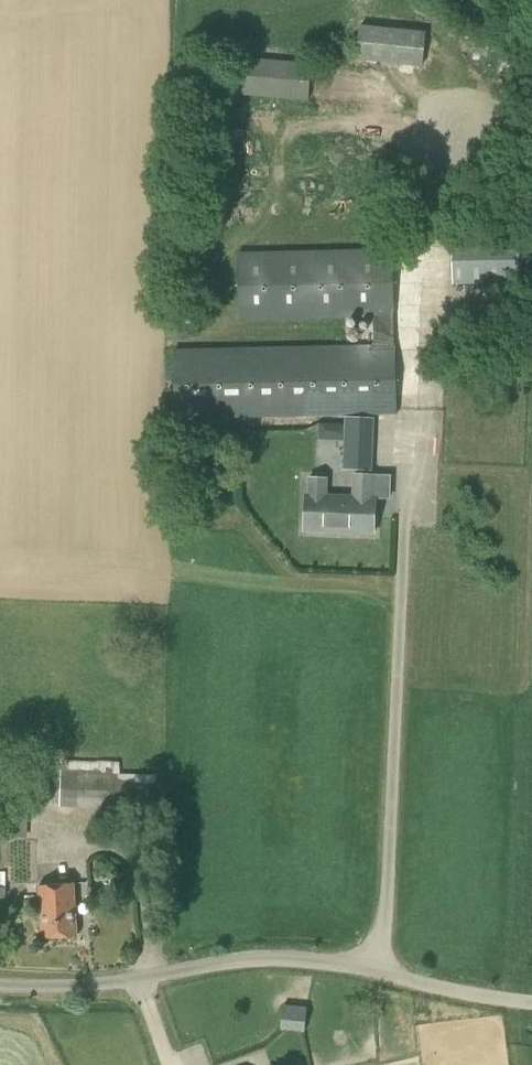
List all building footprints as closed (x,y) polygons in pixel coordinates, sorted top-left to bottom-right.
[(377,25),(377,56),(426,56),(427,25),(377,25)] [(208,94),(309,103),(312,63),(245,57),(244,70),(210,68),(208,94)] [(519,240),(452,239),(452,285),(519,285),(519,240)] [(174,351),(175,420),(397,415),(391,249),(238,253),(240,322),(373,318),(374,345),(174,351)] [(332,436),(337,441),(345,441),(345,426),(332,426),(332,436)] [(308,496),(306,496),(305,532),(374,534),(376,497),(374,497),(374,476),(353,476),(353,497),(328,496),(328,479),(309,479),(308,496)] [(120,763),(61,761),(60,808),(155,812),(156,776),(119,774),(120,763)] [(76,936),(73,884),(39,886),(42,938),(76,936)] [(307,1006),(284,1004),(281,1032),(305,1034),(307,1006)]
